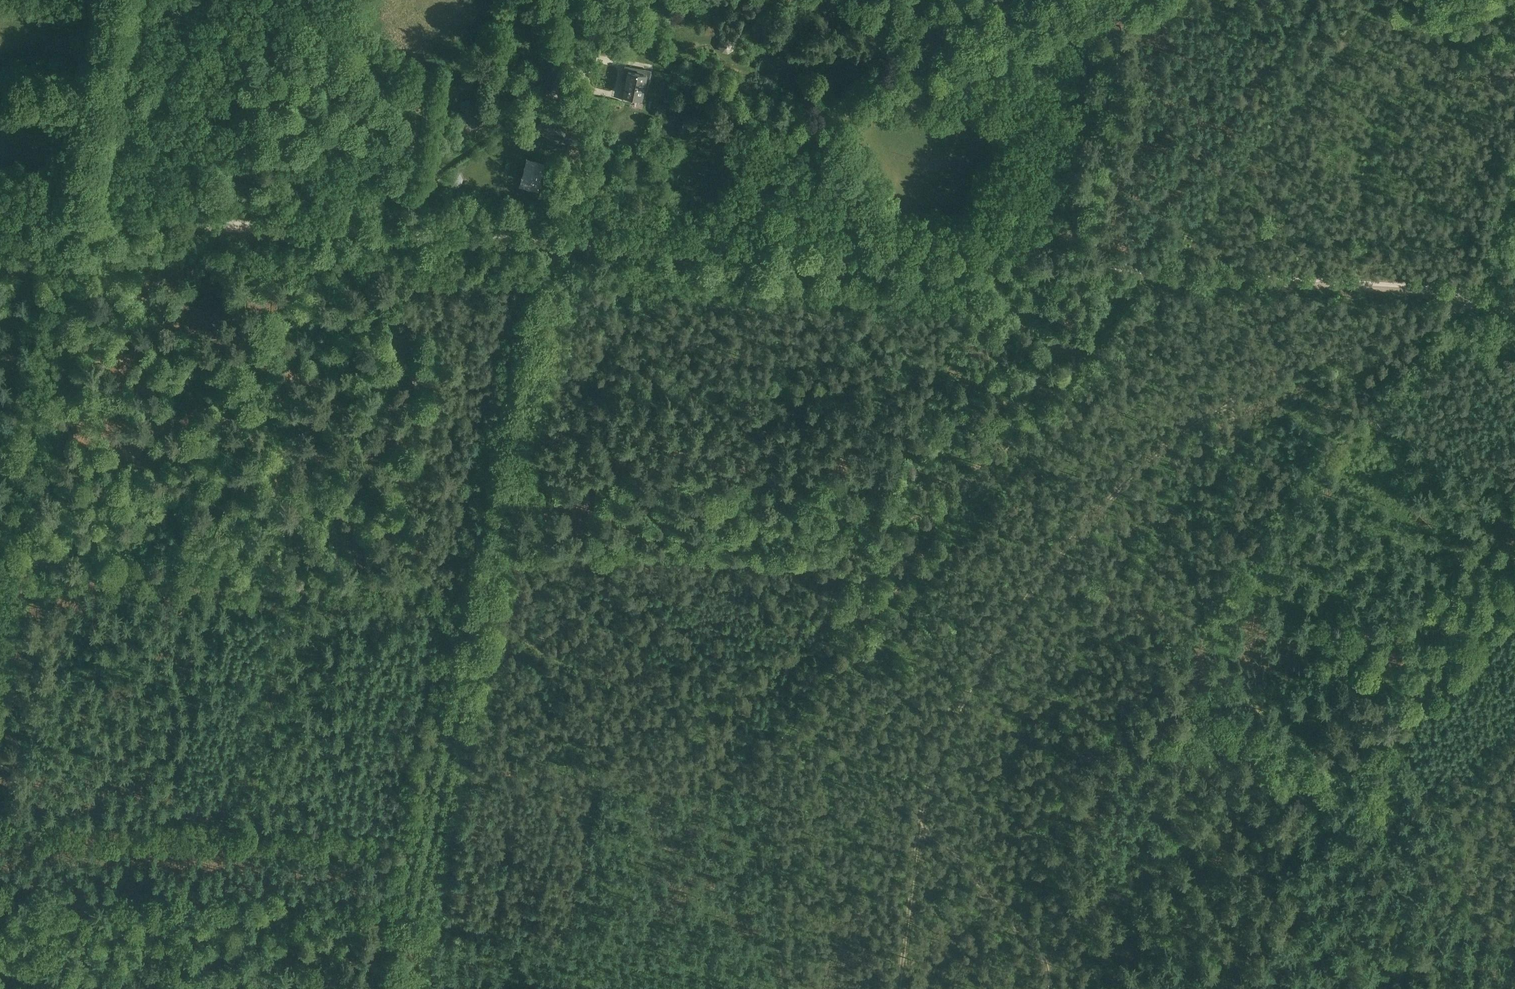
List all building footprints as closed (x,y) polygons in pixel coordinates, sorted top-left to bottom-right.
[(724,37),(719,40),(718,46),(721,52),(728,53),(733,49),(734,42),(731,38),(724,37)] [(646,73),(628,70),(624,94),(641,97),(646,73)] [(865,110),(863,101),(854,103),(856,112),(865,110)] [(572,123),(549,107),(534,128),(557,144),(572,123)] [(960,132),(960,123),(949,124),(949,133),(960,132)] [(450,187),(457,188),(461,184),(463,178),(460,172),(454,170),(449,172),(446,177),(447,183),(450,187)]
